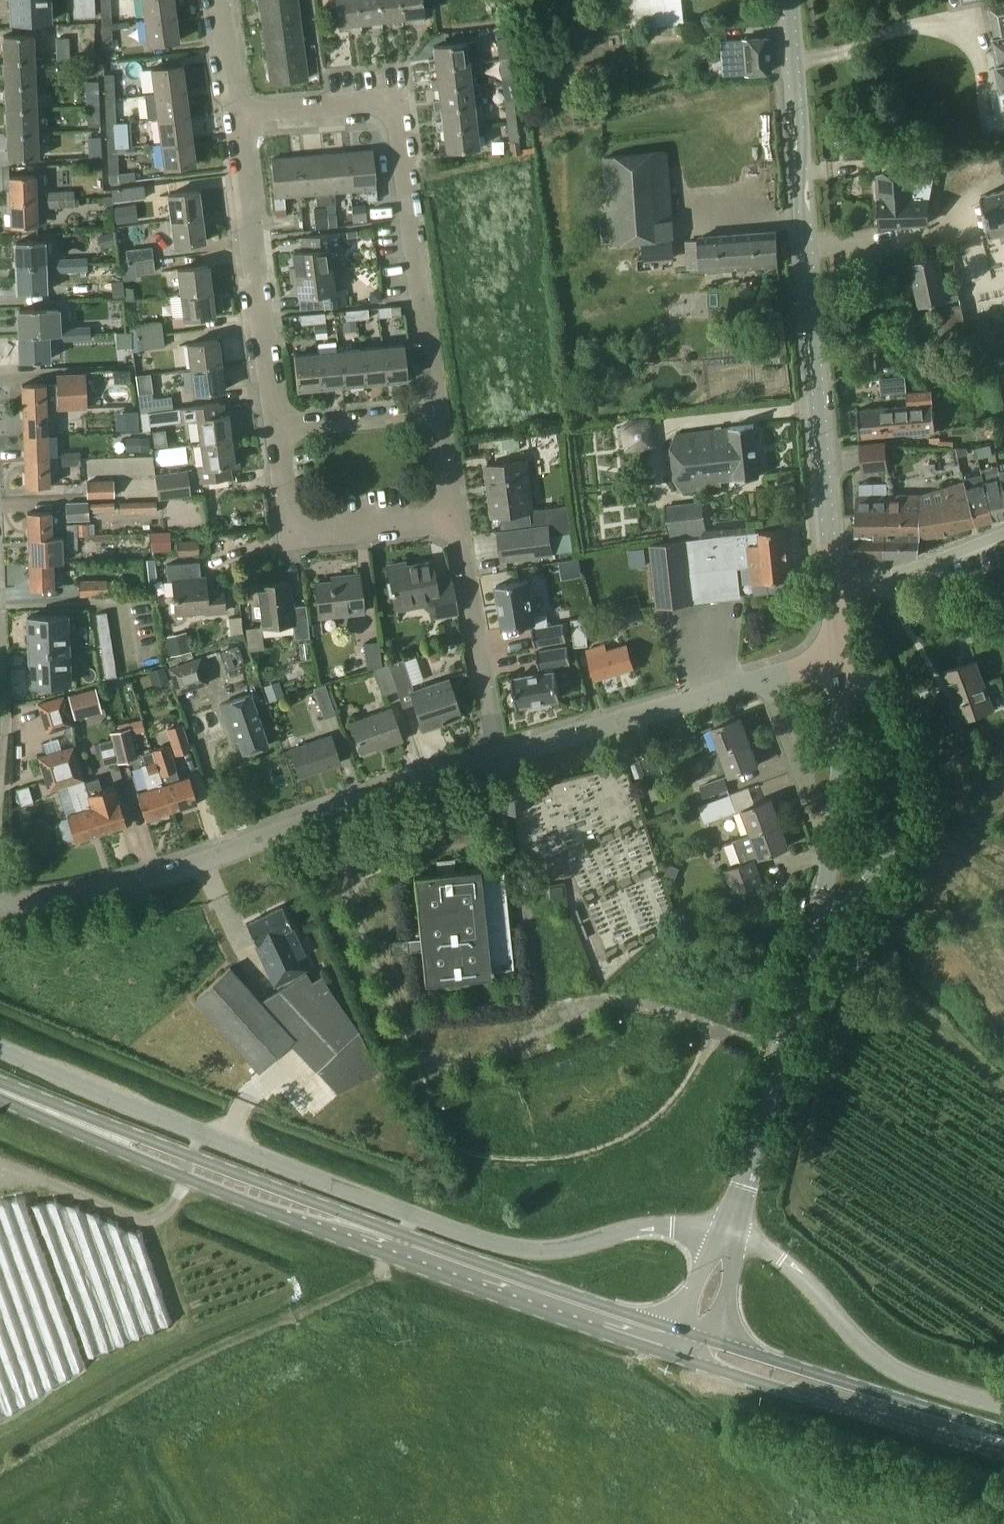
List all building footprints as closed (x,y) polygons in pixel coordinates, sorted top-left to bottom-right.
[(111,21),(110,0),(100,0),(101,22),(111,21)] [(176,16),(174,0),(143,0),(145,20),(176,16)] [(298,3),(297,0),(261,0),(264,26),(300,21),(298,3)] [(339,25),(351,24),(352,30),(362,29),(361,23),(358,0),(336,0),(339,25)] [(361,23),(372,21),(373,28),(383,27),(382,20),(379,0),(358,0),(361,23)] [(382,20),(393,19),(394,25),(403,24),(403,18),(400,0),(379,0),(382,20)] [(403,18),(413,16),(414,23),(424,22),(423,15),(424,15),(423,0),(400,0),(403,18)] [(680,0),(628,0),(629,9),(630,8),(631,12),(629,12),(631,30),(682,24),(680,0)] [(95,1),(75,2),(75,17),(96,16),(95,1)] [(50,3),(15,5),(16,6),(11,6),(11,23),(51,21),(50,3)] [(991,7),(997,37),(994,38),(999,63),(998,63),(1003,89),(1003,88),(1003,5),(991,7)] [(176,16),(145,20),(149,45),(179,41),(176,16)] [(129,23),(111,24),(111,21),(101,22),(103,50),(113,49),(112,29),(129,28),(129,23)] [(304,50),(302,32),(300,21),(264,26),(268,54),(304,50)] [(5,61),(34,60),(33,34),(4,36),(5,61)] [(69,38),(56,39),(57,59),(70,58),(69,38)] [(507,38),(496,40),(499,60),(509,59),(507,38)] [(767,40),(745,42),(720,43),(722,74),(769,71),(767,40)] [(437,68),(469,64),(476,63),(480,63),(477,41),(466,42),(466,43),(434,47),(436,58),(429,59),(430,69),(437,68)] [(308,78),(306,61),(304,50),(268,54),(272,83),(308,78)] [(58,80),(71,79),(70,58),(57,59),(58,80)] [(501,81),(512,80),(509,59),(499,60),(501,81)] [(34,60),(5,61),(6,85),(35,84),(34,60)] [(472,85),(472,84),(470,74),(478,73),(476,63),(469,64),(437,68),(438,79),(432,80),(433,90),(440,89),(472,85)] [(155,94),(186,90),(182,64),(152,68),(155,94)] [(113,75),(104,75),(104,84),(105,100),(114,99),(114,84),(113,75)] [(504,102),(515,100),(512,80),(501,81),(504,102)] [(98,81),(86,82),(87,106),(99,106),(98,81)] [(35,84),(6,85),(7,110),(36,108),(35,84)] [(474,106),(474,105),(473,95),(480,94),(479,84),(472,84),(472,85),(440,89),(441,100),(434,101),(435,111),(442,110),(474,106)] [(155,94),(145,95),(148,120),(158,118),(189,114),(186,90),(155,94)] [(114,99),(105,100),(105,109),(106,125),(116,124),(115,108),(114,99)] [(506,122),(517,121),(515,100),(504,102),(506,122)] [(476,126),(475,115),(483,115),(482,105),(474,105),(474,106),(442,110),(443,120),(437,121),(438,131),(445,131),(476,126)] [(88,127),(100,126),(99,106),(87,106),(88,127)] [(36,108),(7,110),(8,134),(37,133),(36,108)] [(162,143),(192,139),(189,114),(158,118),(162,143)] [(534,148),(521,149),(517,121),(506,122),(510,155),(534,152),(534,148)] [(116,124),(106,125),(107,134),(107,150),(117,149),(116,133),(116,124)] [(484,125),(476,126),(445,131),(446,141),(439,142),(440,152),(479,147),(478,136),(485,135),(484,125)] [(37,133),(8,134),(9,159),(38,158),(37,133)] [(102,157),(100,137),(86,138),(88,159),(102,157)] [(192,139),(162,143),(165,168),(195,164),(192,139)] [(117,149),(107,150),(108,159),(109,183),(119,183),(118,182),(117,158),(117,155),(117,149)] [(374,150),(348,153),(351,192),(366,191),(367,202),(378,201),(377,188),(374,150)] [(603,156),(610,243),(616,243),(675,238),(673,220),(674,220),(668,151),(603,156)] [(351,192),(348,153),(323,155),(327,205),(335,204),(335,193),(351,192)] [(323,155),(298,157),(301,195),(316,194),(317,206),(327,205),(323,155)] [(298,157),(272,159),(275,197),(274,197),(275,209),(286,208),(284,196),(301,195),(298,157)] [(10,202),(36,200),(35,175),(9,176),(10,202)] [(913,175),(879,175),(880,226),(929,225),(929,179),(913,179),(913,175)] [(113,203),(145,198),(144,185),(111,190),(113,203)] [(47,192),(48,208),(61,208),(60,191),(47,192)] [(75,207),(74,191),(60,191),(61,208),(75,207)] [(172,220),(202,216),(199,191),(168,195),(172,220)] [(981,197),(990,235),(1003,232),(1003,192),(981,197)] [(36,200),(10,202),(11,227),(37,226),(36,200)] [(125,207),(113,209),(115,224),(127,223),(125,207)] [(314,209),(315,229),(327,228),(326,208),(314,209)] [(329,228),(337,227),(336,215),(328,215),(329,228)] [(202,216),(172,220),(175,245),(205,241),(202,216)] [(777,232),(701,237),(701,241),(685,242),(687,269),(703,268),(779,263),(777,232)] [(337,233),(322,235),(304,238),(306,251),(293,253),(296,268),(289,269),(290,276),(332,270),(329,248),(339,247),(337,233)] [(17,268),(45,266),(44,242),(16,243),(17,268)] [(120,264),(128,263),(154,260),(152,248),(119,252),(120,264)] [(946,288),(939,257),(912,263),(920,306),(948,301),(948,302),(960,299),(958,286),(946,288)] [(88,272),(87,258),(71,259),(72,272),(88,272)] [(72,272),(71,259),(55,260),(56,273),(72,272)] [(154,260),(128,263),(120,264),(122,281),(137,280),(136,275),(155,273),(154,260)] [(212,291),(209,265),(178,269),(182,294),(212,291)] [(45,266),(17,268),(18,292),(46,291),(45,266)] [(340,269),(332,270),(290,276),(291,284),(297,283),(299,296),(300,296),(302,309),(348,303),(346,289),(335,290),(333,280),(342,279),(340,269)] [(182,294),(185,320),(215,316),(212,291),(182,294)] [(967,328),(962,304),(946,307),(946,308),(936,310),(940,333),(967,328)] [(401,306),(379,308),(380,317),(402,315),(401,306)] [(58,309),(19,311),(20,336),(48,335),(48,336),(60,335),(59,327),(59,320),(58,309)] [(345,321),(369,319),(368,309),(344,311),(345,321)] [(301,325),(326,323),(325,313),(300,316),(301,325)] [(986,338),(986,317),(966,318),(967,330),(963,330),(963,339),(971,339),(971,348),(983,347),(983,338),(986,338)] [(163,335),(162,322),(135,326),(135,327),(129,328),(130,339),(163,335)] [(59,327),(60,335),(60,341),(75,340),(75,326),(59,327)] [(90,326),(75,326),(75,340),(91,340),(90,326)] [(48,335),(20,336),(21,360),(49,359),(48,336),(48,335)] [(130,339),(132,352),(139,351),(139,350),(165,347),(163,335),(130,339)] [(222,365),(218,340),(188,344),(191,369),(222,365)] [(386,382),(408,380),(405,345),(383,347),(386,382)] [(364,384),(386,382),(383,347),(361,349),(364,384)] [(343,386),(364,384),(361,349),(339,351),(343,386)] [(321,388),(343,386),(339,351),(317,354),(321,388)] [(317,354),(296,356),(299,390),(321,388),(317,354)] [(895,355),(877,356),(879,372),(897,371),(895,355)] [(191,369),(195,394),(225,390),(222,365),(191,369)] [(46,410),(56,409),(87,408),(86,374),(57,375),(57,384),(45,384),(23,385),(24,411),(46,410)] [(908,406),(933,404),(932,390),(907,392),(908,406)] [(173,409),(171,397),(153,399),(152,394),(138,395),(141,413),(154,412),(173,409)] [(228,415),(223,415),(222,403),(173,409),(154,412),(156,425),(198,419),(201,443),(231,439),(228,415)] [(934,404),(859,412),(861,437),(936,430),(934,404)] [(46,410),(24,411),(25,436),(47,435),(46,410)] [(138,430),(138,412),(125,412),(126,430),(138,430)] [(154,412),(141,413),(142,427),(156,425),(154,412)] [(625,423),(628,450),(654,447),(651,420),(625,423)] [(754,426),(732,428),(730,428),(730,427),(675,434),(670,449),(674,478),(683,491),(722,487),(722,481),(738,480),(737,478),(760,475),(754,426)] [(47,435),(25,436),(26,461),(48,460),(47,435)] [(494,441),(495,453),(521,449),(519,437),(494,441)] [(143,438),(125,439),(126,453),(141,452),(141,451),(144,451),(143,438)] [(232,479),(230,465),(235,465),(231,439),(201,443),(204,466),(197,467),(199,483),(232,479)] [(859,443),(863,472),(889,469),(886,440),(859,443)] [(979,459),(993,455),(991,446),(977,449),(979,459)] [(956,447),(959,456),(968,453),(967,448),(956,447)] [(58,459),(59,462),(59,466),(70,465),(70,459),(68,459),(68,456),(68,453),(58,453),(58,459)] [(68,459),(70,459),(70,465),(80,465),(80,453),(68,453),(68,456),(68,459)] [(48,460),(26,461),(27,487),(50,486),(49,472),(59,472),(58,467),(59,467),(59,466),(59,462),(58,459),(49,460),(48,460)] [(494,516),(503,515),(505,531),(499,532),(503,559),(553,553),(574,551),(568,505),(533,509),(527,461),(487,466),(494,516)] [(994,519),(1003,517),(1003,493),(998,470),(1000,470),(998,465),(981,469),(983,474),(994,519)] [(188,470),(155,475),(158,501),(191,496),(188,470)] [(983,474),(964,480),(964,481),(975,523),(994,519),(983,474)] [(87,498),(114,497),(114,480),(87,481),(87,498)] [(919,555),(920,537),(940,534),(975,523),(964,481),(923,495),(923,496),(886,496),(883,555),(919,555)] [(883,555),(886,496),(857,496),(856,534),(855,554),(883,555)] [(66,521),(89,520),(88,501),(66,502),(66,521)] [(156,501),(120,502),(120,513),(156,512),(156,501)] [(703,501),(667,506),(671,540),(708,535),(703,501)] [(90,512),(114,511),(114,502),(90,503),(90,512)] [(52,537),(51,512),(28,513),(29,538),(52,537)] [(742,593),(739,568),(751,567),(753,584),(791,579),(785,528),(759,531),(737,534),(688,540),(649,544),(650,545),(635,550),(637,557),(651,553),(656,608),(693,604),(693,598),(742,593)] [(154,550),(170,549),(170,533),(153,534),(154,550)] [(30,562),(53,562),(63,561),(63,549),(78,549),(78,536),(67,536),(52,537),(29,538),(30,562)] [(176,541),(177,556),(199,555),(199,554),(206,553),(205,540),(198,540),(176,541)] [(53,562),(30,562),(31,589),(54,588),(54,586),(64,586),(63,562),(63,561),(53,562)] [(168,582),(174,582),(177,614),(207,611),(208,613),(225,612),(223,589),(206,590),(205,578),(200,578),(199,562),(166,564),(168,582)] [(396,609),(428,603),(431,617),(458,613),(452,581),(436,584),(432,562),(406,567),(406,563),(389,566),(396,609)] [(332,582),(316,584),(320,617),(363,612),(359,575),(332,578),(332,582)] [(79,596),(107,595),(106,579),(78,581),(79,596)] [(529,579),(497,584),(504,628),(534,623),(535,628),(533,628),(535,645),(567,640),(564,623),(549,625),(547,614),(535,616),(529,579)] [(305,606),(292,607),(290,583),(258,586),(263,628),(293,624),(295,639),(310,638),(305,606)] [(100,630),(110,628),(107,612),(97,614),(100,630)] [(34,634),(68,632),(67,615),(28,617),(29,633),(34,633),(34,634)] [(229,618),(231,634),(243,633),(241,617),(229,618)] [(572,619),(575,647),(589,645),(586,618),(572,619)] [(110,628),(100,630),(102,645),(112,644),(110,628)] [(30,651),(69,649),(68,632),(34,634),(34,640),(29,641),(30,651)] [(171,656),(190,651),(187,637),(168,641),(171,656)] [(364,643),(367,670),(382,665),(379,641),(364,643)] [(112,644),(102,645),(104,661),(115,659),(112,644)] [(219,652),(226,672),(245,665),(238,645),(219,652)] [(568,645),(536,651),(539,667),(543,667),(544,672),(512,677),(517,704),(530,702),(531,708),(548,705),(547,699),(560,697),(556,670),(554,670),(553,665),(571,662),(568,645)] [(606,645),(588,650),(597,679),(634,668),(628,645),(608,651),(606,645)] [(35,668),(70,666),(69,649),(30,651),(30,662),(35,661),(35,668)] [(201,657),(168,668),(176,693),(209,683),(201,657)] [(107,678),(117,676),(115,659),(104,661),(107,678)] [(402,708),(415,703),(423,726),(442,719),(443,723),(461,717),(448,680),(414,691),(403,659),(389,664),(398,690),(397,690),(402,708)] [(976,661),(944,672),(961,720),(993,709),(976,661)] [(389,664),(373,669),(382,695),(397,690),(398,690),(389,664)] [(70,666),(35,668),(35,669),(30,669),(31,686),(70,684),(70,666)] [(314,688),(324,719),(336,715),(333,708),(337,707),(330,685),(326,687),(325,684),(314,688)] [(101,711),(95,687),(69,694),(75,718),(101,711)] [(268,745),(257,712),(250,692),(218,704),(232,742),(239,739),(244,753),(268,745)] [(73,725),(64,696),(39,704),(48,733),(73,725)] [(362,752),(385,744),(386,746),(402,740),(391,708),(352,722),(362,752)] [(722,751),(751,741),(742,716),(713,727),(722,751)] [(110,732),(111,739),(112,739),(118,761),(137,756),(132,734),(145,731),(142,719),(118,725),(119,730),(110,732)] [(166,729),(175,755),(191,750),(182,724),(166,729)] [(331,736),(292,749),(301,776),(340,763),(331,736)] [(751,741),(722,751),(731,775),(759,765),(751,741)] [(189,777),(180,780),(169,745),(153,749),(164,785),(171,811),(197,803),(189,777)] [(88,793),(86,781),(84,773),(83,773),(75,746),(40,757),(50,790),(68,784),(76,812),(67,815),(68,818),(62,819),(60,824),(64,837),(69,839),(74,838),(75,841),(100,833),(88,793)] [(643,753),(653,777),(665,773),(656,748),(643,753)] [(171,811),(164,785),(153,749),(152,750),(153,752),(142,755),(145,764),(140,765),(148,790),(138,793),(146,819),(171,811)] [(98,777),(86,781),(88,793),(100,833),(126,825),(119,799),(106,803),(98,777)] [(724,777),(699,786),(704,798),(729,789),(724,777)] [(730,794),(699,806),(705,823),(736,812),(730,794)] [(743,809),(752,833),(781,822),(772,798),(743,809)] [(755,859),(761,857),(789,846),(781,822),(752,833),(733,840),(741,863),(725,870),(733,893),(765,882),(755,859)] [(424,968),(425,983),(491,976),(491,972),(514,969),(508,917),(504,870),(480,873),(480,868),(455,871),(454,862),(438,864),(439,873),(414,875),(421,939),(387,943),(389,955),(396,954),(398,971),(424,968)] [(282,907),(246,924),(256,944),(254,944),(272,985),(274,984),(275,987),(311,969),(292,926),(282,907)] [(261,1001),(230,967),(194,1000),(259,1072),(290,1044),(315,1071),(316,1070),(338,1095),(379,1072),(358,1031),(359,1031),(322,975),(312,981),(306,972),(261,1001)]
